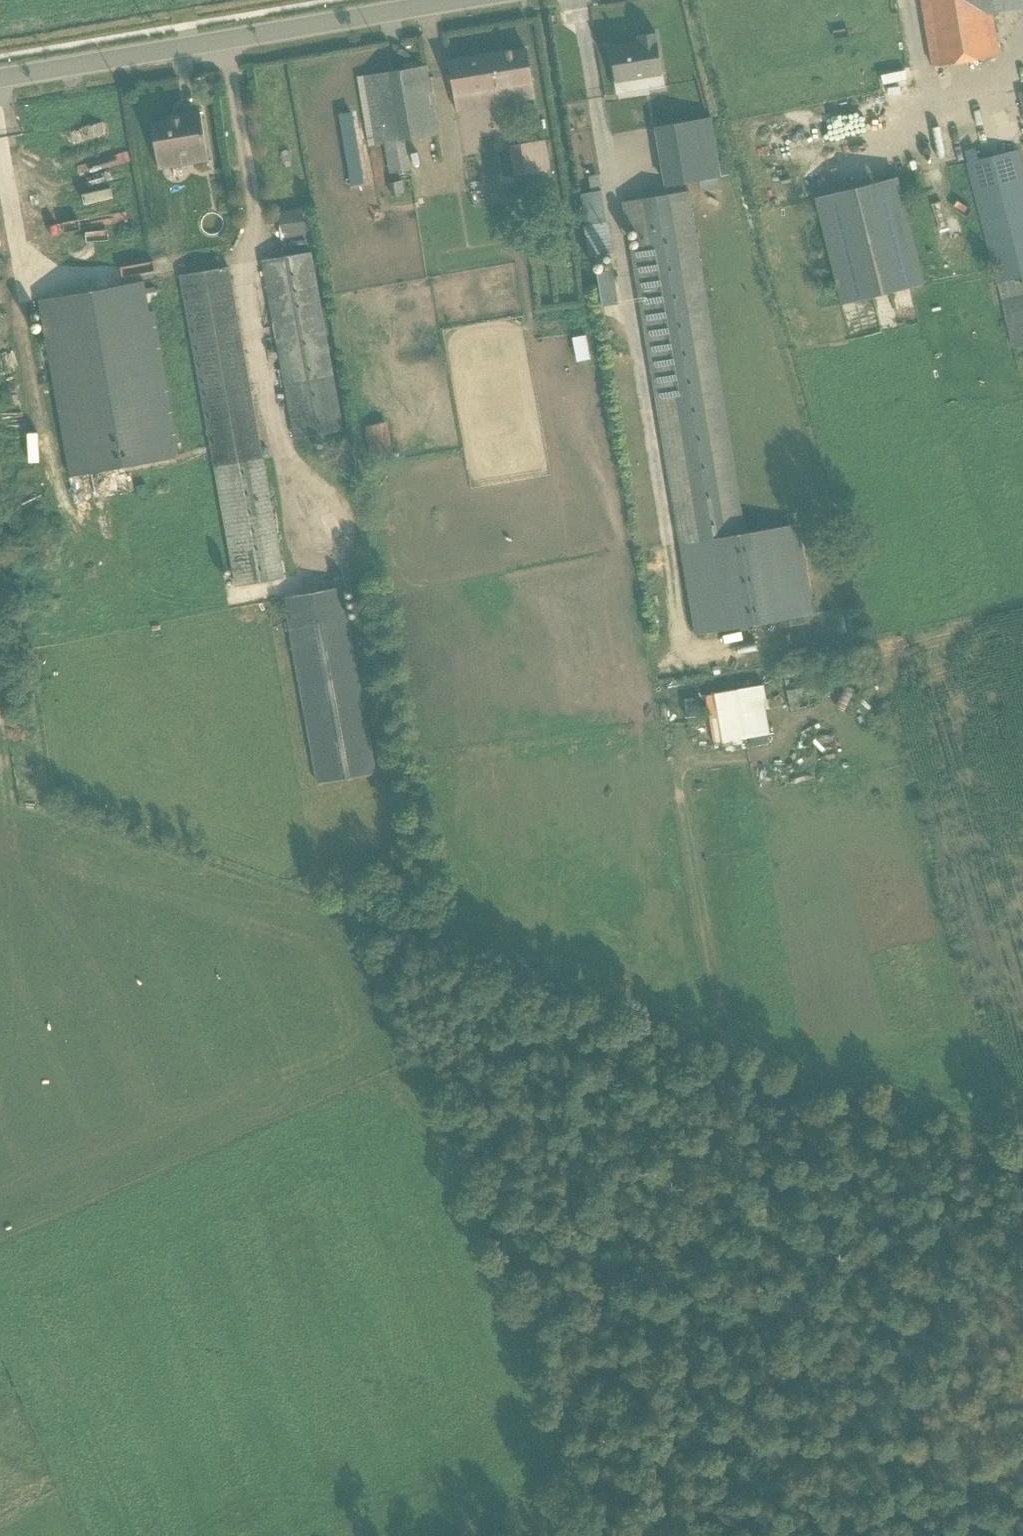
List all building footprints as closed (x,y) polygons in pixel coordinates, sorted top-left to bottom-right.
[(932,66),(999,55),(992,13),(1022,8),(1022,0),(921,0),(932,66)] [(617,93),(665,85),(655,32),(637,35),(638,42),(609,47),(617,93)] [(457,112),(534,99),(526,49),(449,62),(457,112)] [(425,65),(358,77),(370,146),(384,144),(389,173),(409,170),(403,140),(435,134),(425,65)] [(193,164),(209,161),(200,110),(181,113),(181,117),(150,122),(156,155),(190,149),(193,164)] [(664,186),(721,176),(710,117),(653,127),(664,186)] [(508,145),(513,175),(550,169),(544,140),(508,145)] [(1011,345),(1022,342),(1022,178),(1016,150),(978,160),(975,147),(965,150),(968,162),(967,162),(1011,345)] [(590,255),(612,251),(599,174),(587,176),(591,192),(580,194),(590,255)] [(923,282),(897,177),(814,197),(840,303),(923,282)] [(391,196),(405,193),(403,180),(389,183),(391,196)] [(630,249),(694,633),(813,613),(798,523),(744,533),(688,191),(622,201),(627,229),(637,228),(640,247),(630,249)] [(281,238),(306,234),(301,208),(276,213),(281,238)] [(312,252),(262,260),(294,439),(295,439),(299,458),(319,454),(316,435),(344,429),(312,252)] [(228,266),(179,276),(236,584),(281,577),(228,266)] [(603,304),(618,302),(612,268),(597,271),(603,304)] [(41,300),(72,475),(176,458),(174,451),(179,449),(154,311),(150,311),(145,281),(41,300)] [(370,457),(392,453),(387,421),(365,426),(370,457)] [(292,610),(325,784),(371,776),(338,601),(292,610)] [(770,683),(705,693),(712,744),(777,734),(770,683)] [(790,689),(794,707),(811,703),(807,686),(790,689)]
